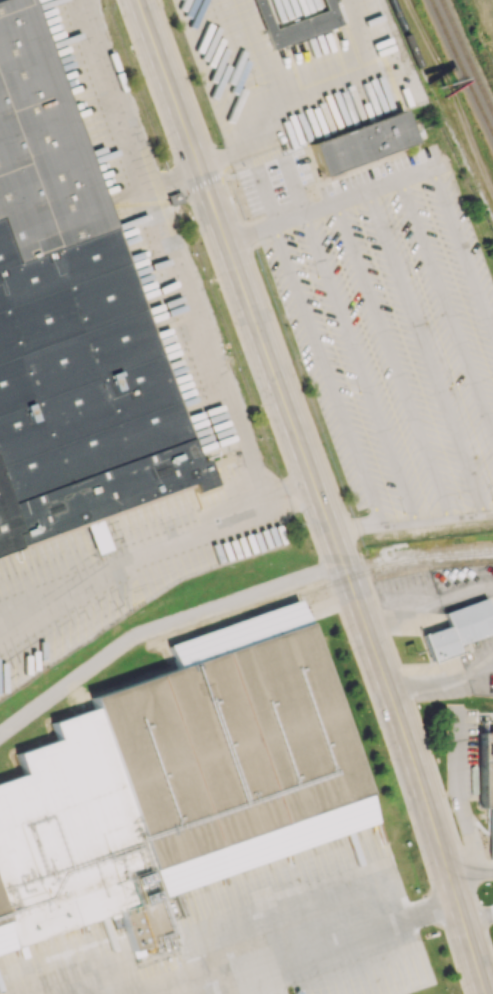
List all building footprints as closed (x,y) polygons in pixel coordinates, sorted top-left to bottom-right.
[(189,481),(193,492),(217,483),(207,458),(198,461),(31,0),(0,0),(0,550),(189,481)] [(414,145),(404,112),(309,141),(319,174),(414,145)] [(487,598),(443,612),(448,626),(421,635),(430,662),(459,653),(456,645),(492,633),(492,619),(487,598)] [(134,902),(126,880),(144,874),(154,902),(379,825),(309,621),(91,696),(95,709),(57,722),(63,739),(16,755),(23,775),(0,783),(0,949),(134,902)] [(479,732),(480,808),(490,808),(490,859),(492,859),(492,732),(479,732)]
